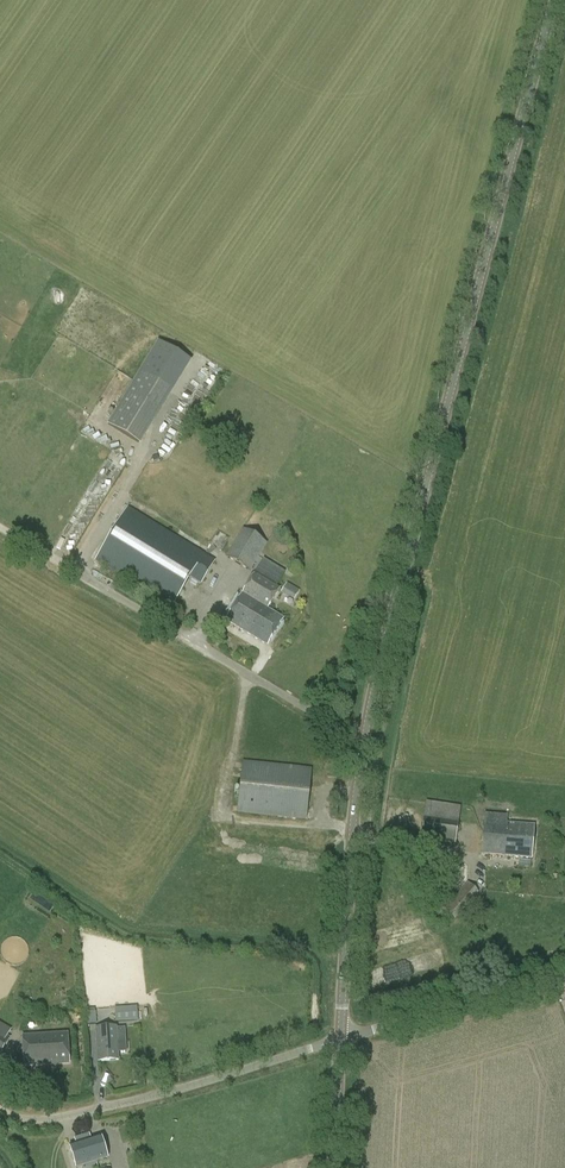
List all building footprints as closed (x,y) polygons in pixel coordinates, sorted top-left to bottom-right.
[(155,340),(108,426),(143,445),(190,359),(155,340)] [(173,608),(190,579),(201,585),(216,561),(128,508),(95,561),(173,608)] [(251,572),(268,544),(243,529),(232,547),(227,543),(221,554),(251,572)] [(264,560),(243,595),(268,610),(280,589),(276,587),(285,573),(264,560)] [(286,582),(281,592),(296,599),(301,589),(286,582)] [(284,619),(268,610),(243,595),(227,622),(267,646),(284,619)] [(306,821),(312,768),(243,761),(237,813),(306,821)] [(455,844),(461,806),(427,801),(421,838),(455,844)] [(508,815),(486,814),(482,855),(532,859),(534,826),(507,824),(508,815)] [(455,921),(479,893),(467,883),(460,892),(456,888),(440,907),(455,921)] [(33,893),(30,899),(51,909),(54,903),(33,893)] [(138,1020),(137,1012),(115,1013),(116,1022),(138,1020)] [(96,1024),(95,1013),(87,1013),(88,1025),(96,1024)] [(8,1036),(12,1027),(0,1021),(0,1057),(10,1037),(8,1036)] [(117,1026),(97,1028),(99,1060),(102,1060),(102,1064),(116,1063),(116,1059),(119,1059),(118,1052),(115,1052),(115,1047),(118,1046),(117,1026)] [(25,1066),(70,1063),(68,1034),(23,1037),(25,1066)] [(108,1158),(102,1136),(70,1147),(76,1167),(108,1158)]
